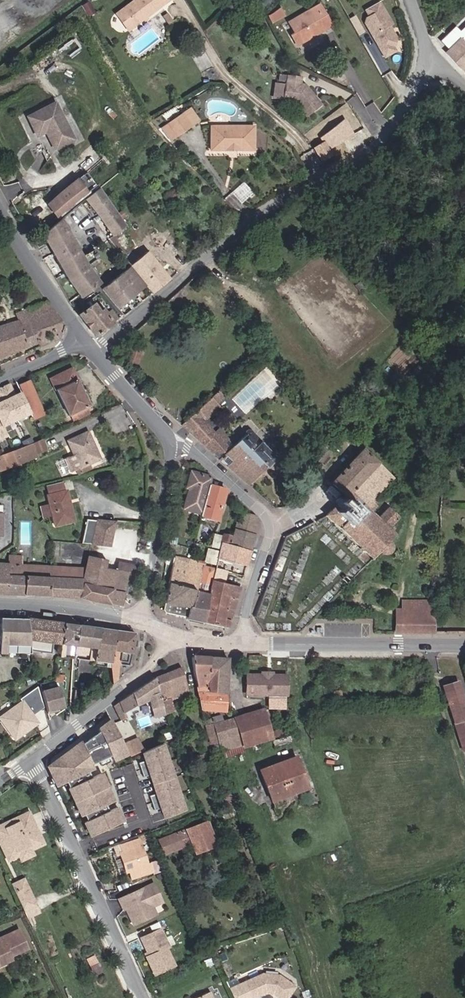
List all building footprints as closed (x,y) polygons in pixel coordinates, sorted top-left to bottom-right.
[(134,27),(172,0),(136,0),(122,10),(134,27)] [(92,2),(84,1),(84,13),(92,14),(92,2)] [(379,2),(366,9),(371,17),(367,19),(366,23),(385,57),(395,51),(393,47),(396,38),(389,25),(392,24),(379,2)] [(291,36),(297,47),(332,26),(320,4),(288,23),(295,34),(291,36)] [(269,14),(272,22),(285,16),(282,9),(269,14)] [(127,32),(134,27),(122,10),(115,15),(127,32)] [(168,26),(172,24),(166,15),(162,18),(168,26)] [(461,35),(455,30),(444,42),(451,49),(460,41),(464,46),(464,30),(461,35)] [(464,68),(464,46),(460,41),(451,49),(446,54),(462,71),(464,69),(464,68)] [(282,84),(281,103),(294,104),(307,118),(321,105),(303,86),(302,87),(300,85),(298,85),(299,77),(285,77),(284,84),(282,84)] [(55,148),(72,140),(54,105),(28,118),(37,135),(46,131),(55,148)] [(199,121),(189,108),(181,113),(191,127),(199,121)] [(181,113),(167,123),(177,137),(191,127),(181,113)] [(177,137),(167,123),(161,128),(171,141),(177,137)] [(211,151),(230,151),(230,147),(236,147),(236,151),(253,150),(253,127),(211,127),(211,151)] [(320,162),(332,155),(325,142),(313,149),(320,162)] [(58,218),(90,191),(81,178),(48,205),(58,218)] [(242,202),(253,192),(243,182),(232,193),(242,202)] [(100,188),(87,199),(113,237),(126,226),(100,188)] [(47,243),(68,231),(61,220),(42,236),(47,243)] [(52,253),(74,241),(68,231),(47,243),(52,253)] [(85,260),(74,241),(52,253),(68,281),(82,299),(102,283),(91,269),(90,267),(85,260)] [(104,261),(98,252),(88,258),(93,265),(94,267),(98,272),(106,266),(103,262),(104,261)] [(93,265),(88,258),(85,260),(90,267),(91,269),(94,267),(93,265)] [(147,287),(131,268),(104,290),(119,310),(147,287)] [(355,293),(359,290),(354,283),(349,287),(355,293)] [(34,332),(62,322),(47,301),(32,306),(27,292),(18,296),(23,310),(34,332)] [(98,315),(91,306),(79,315),(87,325),(88,325),(90,327),(89,328),(96,337),(112,325),(112,324),(117,320),(110,312),(104,316),(102,312),(98,315)] [(38,343),(34,332),(23,310),(16,313),(19,321),(0,327),(0,357),(38,343)] [(125,361),(135,364),(141,350),(131,346),(125,361)] [(87,407),(89,406),(71,369),(50,378),(69,415),(70,415),(73,422),(89,413),(87,407)] [(30,413),(42,409),(30,381),(18,386),(22,393),(29,410),(30,413)] [(30,413),(29,410),(22,393),(15,396),(10,385),(0,389),(0,404),(0,439),(7,436),(3,426),(30,413)] [(222,397),(216,391),(207,399),(180,424),(194,438),(248,485),(265,467),(267,468),(276,458),(259,442),(258,443),(256,441),(258,438),(251,431),(246,430),(245,432),(245,434),(239,440),(240,441),(235,445),(217,429),(212,433),(200,421),(201,419),(202,420),(211,412),(210,411),(215,406),(213,405),(222,397)] [(88,432),(67,441),(73,455),(64,459),(70,472),(75,470),(77,475),(92,469),(90,464),(100,459),(88,432)] [(21,442),(23,446),(30,444),(32,442),(30,438),(21,442)] [(34,455),(45,451),(41,439),(30,444),(34,455)] [(35,457),(34,455),(30,444),(23,446),(1,454),(0,455),(0,470),(7,468),(6,465),(15,462),(16,464),(35,457)] [(371,499),(393,479),(362,449),(330,483),(345,496),(347,498),(351,493),(364,506),(371,499)] [(183,509),(201,513),(208,485),(210,477),(191,472),(186,487),(189,488),(183,509)] [(59,482),(46,485),(48,495),(47,496),(48,503),(39,505),(42,518),(52,515),(54,526),(74,521),(69,504),(66,505),(65,501),(68,500),(66,491),(61,492),(59,482)] [(200,515),(216,520),(225,490),(208,485),(201,513),(200,515)] [(395,534),(389,529),(399,518),(387,506),(377,518),(371,511),(364,506),(351,493),(347,498),(345,496),(341,500),(348,507),(337,519),(329,512),(325,516),(328,518),(339,527),(371,559),(378,552),(381,554),(385,555),(390,552),(391,549),(391,546),(390,543),(388,541),(395,534)] [(371,511),(377,506),(371,499),(364,506),(371,511)] [(337,519),(348,507),(341,500),(329,512),(337,519)] [(235,524),(241,525),(244,513),(238,512),(235,524)] [(234,528),(256,534),(260,521),(255,516),(244,513),(241,525),(235,524),(234,528)] [(82,544),(84,544),(91,545),(109,547),(115,522),(86,519),(82,541),(82,544)] [(229,545),(251,551),(256,534),(234,528),(231,536),(229,545)] [(221,542),(229,545),(231,536),(224,534),(221,542)] [(251,551),(229,545),(221,542),(215,569),(226,572),(228,564),(224,563),(225,561),(246,567),(251,551)] [(49,597),(51,578),(21,576),(22,555),(9,554),(9,564),(0,563),(0,595),(49,597)] [(169,583),(182,587),(189,559),(174,556),(169,583)] [(204,623),(212,581),(215,569),(204,566),(205,562),(189,559),(182,587),(196,591),(192,607),(189,607),(187,618),(186,619),(204,623)] [(105,570),(87,567),(84,579),(83,585),(125,593),(125,590),(133,591),(136,575),(116,572),(115,580),(103,578),(105,570)] [(212,581),(224,584),(227,572),(226,572),(215,569),(212,581)] [(80,598),(83,585),(84,579),(51,578),(49,597),(80,598)] [(229,628),(240,588),(224,584),(212,581),(204,623),(229,628)] [(189,607),(192,607),(196,591),(182,587),(169,583),(164,603),(165,604),(163,610),(165,614),(187,618),(189,607)] [(80,598),(122,607),(125,593),(114,591),(83,585),(80,598)] [(403,633),(436,633),(436,601),(403,600),(403,633)] [(28,619),(6,619),(5,623),(2,623),(0,624),(0,645),(6,645),(6,652),(30,653),(28,619)] [(61,645),(64,623),(28,619),(30,653),(30,654),(51,656),(52,644),(61,645)] [(65,645),(75,646),(78,625),(64,623),(61,645),(60,654),(64,655),(65,645)] [(95,661),(97,649),(100,628),(78,625),(75,646),(91,648),(89,660),(92,661),(95,661)] [(110,668),(110,665),(116,631),(100,628),(97,649),(95,661),(106,663),(106,667),(110,668)] [(134,647),(135,640),(133,638),(133,633),(128,633),(116,631),(110,665),(110,668),(111,673),(113,683),(118,679),(119,673),(117,671),(116,670),(117,668),(118,667),(119,666),(120,660),(127,662),(127,653),(130,653),(131,648),(134,647)] [(197,686),(208,685),(209,657),(192,656),(197,686)] [(202,711),(225,713),(228,659),(209,657),(208,685),(197,686),(202,711)] [(77,671),(89,674),(92,661),(89,660),(78,658),(77,671)] [(171,699),(188,694),(182,668),(154,678),(165,714),(175,711),(171,699)] [(165,714),(154,678),(112,707),(120,721),(126,719),(124,713),(149,700),(154,718),(165,715),(165,714)] [(284,698),(283,698),(284,681),(247,680),(247,695),(269,695),(269,708),(284,708),(284,698)] [(458,682),(443,686),(464,758),(464,704),(458,682)] [(62,708),(56,687),(39,692),(45,715),(53,712),(52,710),(62,708)] [(242,746),(272,738),(263,709),(234,718),(242,746)] [(221,751),(242,746),(234,718),(212,724),(218,743),(221,751)] [(89,769),(98,762),(100,766),(127,754),(110,720),(97,729),(99,733),(82,746),(81,742),(65,754),(68,758),(49,773),(57,790),(66,785),(70,792),(66,794),(80,822),(83,820),(86,826),(82,827),(89,841),(120,827),(114,813),(105,817),(102,811),(111,807),(98,779),(88,784),(84,777),(91,773),(89,769)] [(210,745),(218,743),(212,724),(208,725),(204,725),(210,745)] [(82,746),(99,733),(97,729),(81,742),(82,746)] [(183,810),(161,743),(143,752),(145,760),(138,762),(143,776),(150,774),(156,793),(149,796),(154,810),(161,808),(164,818),(183,810)] [(221,751),(222,756),(244,751),(242,746),(221,751)] [(49,773),(68,758),(65,754),(47,768),(49,773)] [(290,795),(308,788),(296,756),(277,763),(290,795)] [(271,802),(290,795),(277,763),(260,770),(271,802)] [(176,777),(182,790),(188,787),(182,774),(176,777)] [(40,834),(38,834),(36,832),(38,831),(29,811),(16,818),(18,822),(7,827),(5,823),(0,825),(0,842),(8,860),(20,854),(18,850),(29,845),(31,849),(44,843),(40,834)] [(195,853),(215,845),(206,821),(157,840),(163,855),(192,844),(195,853)] [(146,864),(144,865),(138,837),(131,839),(133,847),(121,851),(118,851),(122,871),(125,870),(127,878),(149,873),(146,864)] [(121,851),(133,847),(131,839),(119,842),(121,851)] [(20,854),(22,859),(33,854),(31,849),(29,845),(18,850),(20,854)] [(23,879),(11,885),(14,892),(26,886),(23,879)] [(151,907),(161,902),(152,884),(118,899),(122,909),(126,908),(129,913),(128,915),(132,924),(149,917),(145,910),(151,907)] [(26,886),(14,892),(20,904),(32,898),(26,886)] [(32,898),(20,904),(24,911),(36,905),(32,898)] [(36,905),(24,911),(27,918),(39,913),(36,905)] [(149,917),(154,915),(151,907),(145,910),(149,917)] [(144,955),(153,972),(173,962),(165,946),(168,945),(157,922),(148,926),(150,932),(139,937),(146,951),(147,954),(144,955)] [(9,956),(26,948),(17,929),(0,938),(0,965),(11,960),(9,956)] [(283,997),(293,982),(277,972),(260,970),(242,979),(230,984),(236,997),(242,997),(249,995),(250,996),(264,989),(271,990),(272,988),(275,990),(275,993),(283,997)] [(208,988),(191,996),(192,997),(212,997),(208,988)]
